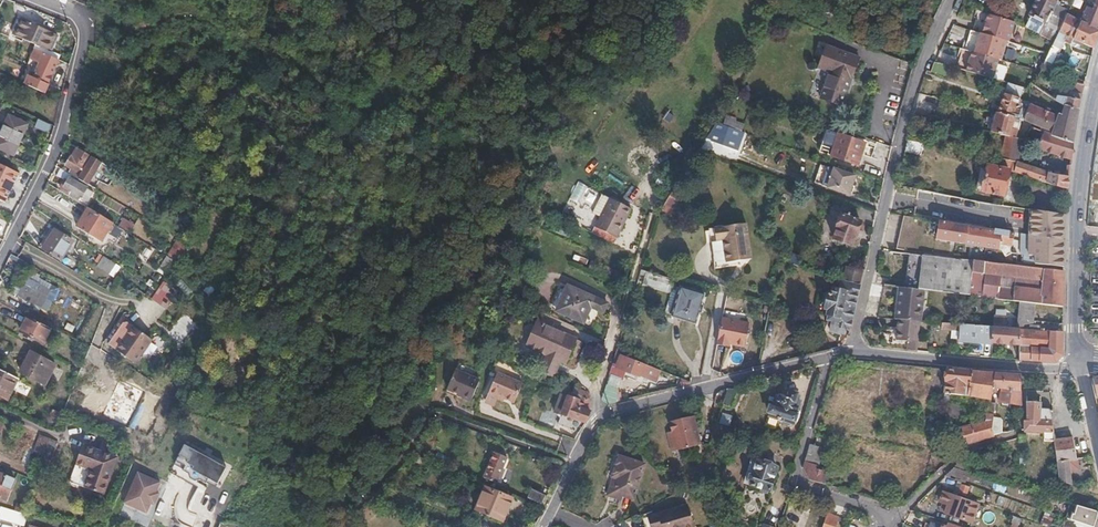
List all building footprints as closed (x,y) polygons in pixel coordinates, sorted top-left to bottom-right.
[(1047,25),(1056,5),(1047,0),(1037,0),(1029,17),(1047,25)] [(1061,4),(1058,2),(1056,5),(1047,25),(1058,31),(1067,10),(1060,7),(1061,4)] [(1097,28),(1097,7),(1096,6),(1094,10),(1088,7),(1082,22),(1097,28)] [(981,10),(975,31),(982,33),(984,34),(990,14),(981,10)] [(984,34),(1007,41),(1009,41),(1016,21),(990,14),(984,34)] [(1068,16),(1060,32),(1064,33),(1095,48),(1097,41),(1097,28),(1082,22),(1068,16)] [(11,33),(50,51),(57,35),(29,22),(29,23),(18,18),(11,33)] [(977,53),(982,33),(975,31),(973,30),(967,50),(974,52),(977,53)] [(1060,32),(1056,42),(1050,54),(1045,65),(1053,69),(1062,48),(1066,50),(1068,44),(1065,42),(1066,40),(1062,38),(1064,33),(1060,32)] [(1007,41),(984,34),(982,33),(977,53),(1000,60),(1007,41)] [(860,57),(826,45),(819,65),(831,70),(821,97),(841,105),(860,57)] [(41,63),(37,70),(51,76),(60,59),(35,49),(30,58),(41,63)] [(974,52),(967,50),(965,50),(962,57),(972,60),(974,52)] [(1000,60),(977,53),(974,52),(972,60),(986,66),(985,70),(986,70),(983,77),(996,81),(1003,61),(1000,60)] [(962,57),(958,70),(968,72),(972,60),(962,57)] [(972,60),(968,72),(983,77),(986,70),(985,70),(986,66),(972,60)] [(936,62),(935,62),(931,72),(949,78),(952,68),(936,62)] [(44,91),(51,76),(37,70),(33,76),(28,74),(24,83),(44,91)] [(1065,107),(1079,110),(1086,81),(1076,78),(1065,107)] [(1022,120),(1026,120),(1030,111),(1024,109),(1024,107),(1021,106),(1022,102),(1019,101),(1023,90),(1008,85),(999,114),(1022,120)] [(1038,109),(1032,106),(1030,111),(1026,120),(1034,124),(1038,109)] [(1061,115),(1054,133),(1053,135),(1073,142),(1079,110),(1065,107),(1062,115),(1061,115)] [(1054,133),(1061,115),(1049,109),(1047,113),(1038,109),(1034,124),(1054,133)] [(992,133),(1001,135),(1007,137),(1017,138),(1022,120),(999,114),(998,114),(992,133)] [(19,141),(27,124),(9,115),(0,135),(0,149),(8,153),(16,139),(19,141)] [(707,140),(735,150),(745,124),(725,116),(722,125),(714,122),(707,140)] [(45,132),(49,123),(36,118),(33,127),(45,132)] [(866,143),(826,131),(818,152),(858,165),(866,143)] [(1036,149),(1072,161),(1075,143),(1073,142),(1053,135),(1045,132),(1036,149)] [(1000,158),(1007,137),(1001,135),(994,157),(1000,158)] [(1019,162),(1025,140),(1017,138),(1007,137),(1000,158),(1018,162),(1019,162)] [(923,143),(909,140),(906,151),(921,154),(923,143)] [(80,176),(79,178),(88,183),(101,161),(78,147),(68,165),(77,170),(75,173),(80,176)] [(1059,188),(1068,189),(1069,189),(1071,177),(1050,173),(1019,162),(1018,162),(1014,173),(1059,188)] [(814,182),(848,193),(854,175),(821,164),(814,182)] [(0,165),(0,200),(6,203),(19,174),(0,165)] [(1009,170),(988,166),(983,191),(1005,196),(1009,170)] [(81,198),(86,187),(71,179),(68,183),(65,182),(62,187),(81,198)] [(684,196),(675,189),(661,210),(670,216),(684,196)] [(611,198),(597,226),(618,237),(632,208),(611,198)] [(102,241),(113,222),(89,207),(77,226),(102,241)] [(1065,240),(1066,216),(1033,210),(1032,217),(977,207),(973,226),(1010,232),(1014,232),(1026,234),(1065,240)] [(841,214),(834,239),(852,245),(860,220),(841,214)] [(916,250),(922,217),(906,215),(900,248),(916,250)] [(1007,246),(1010,232),(973,226),(940,220),(937,239),(1003,249),(1007,246)] [(725,239),(728,262),(754,258),(748,222),(715,227),(717,240),(725,239)] [(616,242),(618,237),(597,226),(594,231),(616,242)] [(56,230),(43,250),(60,261),(73,241),(56,230)] [(1017,261),(1064,267),(1065,240),(1026,234),(1025,240),(1019,239),(1018,253),(1017,261)] [(182,252),(185,245),(174,241),(172,248),(182,252)] [(921,277),(924,255),(914,254),(912,264),(908,263),(906,275),(921,277)] [(920,289),(926,290),(971,295),(974,261),(924,255),(921,277),(920,289)] [(105,257),(99,265),(115,276),(120,268),(105,257)] [(971,295),(973,296),(984,297),(986,274),(978,273),(978,261),(974,261),(971,295)] [(978,273),(986,274),(1030,279),(1031,267),(978,261),(978,273)] [(847,266),(843,281),(861,286),(864,270),(847,266)] [(1036,304),(1064,307),(1064,271),(1045,269),(1044,281),(1043,291),(1029,289),(1030,279),(986,274),(984,297),(1019,302),(1036,304)] [(920,289),(921,277),(906,275),(905,287),(920,289)] [(27,276),(18,295),(42,307),(51,288),(27,276)] [(160,280),(156,288),(155,287),(149,299),(167,308),(177,289),(160,280)] [(845,330),(850,331),(861,286),(843,281),(842,281),(840,289),(835,288),(833,294),(830,293),(827,308),(830,309),(829,315),(831,315),(830,320),(834,321),(832,331),(842,334),(842,332),(845,333),(845,330)] [(601,299),(568,284),(557,310),(583,321),(591,306),(597,308),(601,299)] [(702,293),(680,287),(671,316),(694,322),(702,293)] [(897,306),(896,319),(899,319),(921,320),(922,320),(926,290),(920,289),(905,287),(902,287),(899,306),(897,306)] [(1019,302),(1016,328),(1019,328),(1020,345),(1033,346),(1033,361),(1056,363),(1064,355),(1064,332),(1022,329),(1023,323),(1034,322),(1036,304),(1019,302)] [(751,316),(724,311),(719,335),(746,340),(751,316)] [(166,333),(180,345),(198,325),(184,313),(166,333)] [(30,316),(22,330),(44,342),(52,328),(30,316)] [(918,350),(921,320),(899,319),(898,339),(908,340),(908,349),(918,350)] [(153,338),(125,320),(109,346),(138,363),(153,338)] [(584,342),(536,321),(525,346),(544,355),(537,371),(554,378),(561,362),(565,364),(569,355),(576,358),(584,342)] [(995,326),(969,324),(939,322),(939,329),(960,330),(960,340),(994,343),(995,326)] [(994,343),(1020,345),(1019,328),(1016,328),(995,326),(994,343)] [(1020,345),(1021,360),(1033,361),(1033,346),(1020,345)] [(21,370),(45,383),(56,364),(32,351),(21,370)] [(655,380),(659,369),(647,364),(646,366),(623,357),(619,368),(637,376),(638,374),(655,380)] [(463,394),(474,398),(483,376),(458,366),(450,386),(464,391),(463,394)] [(18,377),(0,368),(0,394),(8,398),(18,377)] [(943,404),(948,405),(949,402),(951,394),(964,396),(965,389),(968,389),(971,372),(947,370),(943,404)] [(971,372),(968,389),(967,397),(989,399),(991,392),(994,374),(971,372)] [(500,396),(516,402),(524,384),(499,374),(490,395),(499,398),(500,396)] [(999,402),(1021,406),(1020,376),(994,374),(991,392),(999,393),(999,402)] [(794,401),(796,395),(789,392),(788,398),(780,396),(777,406),(772,404),(769,417),(792,425),(800,403),(794,401)] [(586,422),(585,422),(588,423),(592,412),(579,407),(581,401),(571,397),(563,415),(574,419),(575,417),(586,422)] [(952,403),(949,402),(948,405),(946,417),(957,420),(962,420),(963,408),(951,405),(952,403)] [(983,422),(959,428),(963,445),(993,437),(992,435),(991,429),(992,418),(993,404),(988,403),(983,422)] [(1023,432),(1052,433),(1049,412),(1040,411),(1040,404),(1026,403),(1027,421),(1023,421),(1023,432)] [(719,424),(729,427),(732,416),(722,413),(719,424)] [(695,445),(688,417),(664,424),(667,435),(663,436),(667,453),(695,445)] [(991,429),(992,435),(1000,434),(1000,421),(998,419),(992,418),(991,429)] [(38,468),(40,462),(50,438),(41,434),(30,465),(38,468)] [(57,440),(50,438),(40,462),(47,465),(57,440)] [(1074,450),(1072,439),(1054,443),(1055,453),(1074,450)] [(114,457),(82,443),(67,478),(99,493),(114,457)] [(1077,461),(1076,460),(1074,450),(1055,453),(1059,482),(1071,486),(1068,462),(1077,461)] [(495,482),(506,457),(493,451),(482,477),(495,482)] [(749,485),(757,462),(751,460),(744,484),(749,485)] [(619,499),(639,502),(646,466),(619,462),(616,483),(622,484),(619,499)] [(757,462),(749,485),(768,492),(776,468),(757,462)] [(0,471),(0,496),(8,499),(16,477),(0,471)] [(146,515),(150,505),(154,495),(158,485),(137,476),(125,505),(146,515)] [(1097,495),(1097,491),(1096,481),(1090,482),(1091,486),(1088,492),(1097,495)] [(960,485),(956,498),(965,501),(969,488),(960,485)] [(475,510),(501,521),(506,510),(503,509),(508,498),(484,488),(475,510)] [(222,499),(200,491),(194,506),(217,514),(222,499)] [(528,498),(541,504),(544,497),(532,491),(528,498)] [(973,525),(979,505),(965,501),(956,498),(943,493),(940,504),(948,506),(945,516),(973,525)] [(25,511),(2,505),(0,513),(0,516),(26,523),(29,512),(25,511)] [(687,505),(649,516),(652,526),(694,526),(687,505)] [(1071,521),(1090,526),(1097,526),(1095,525),(1097,515),(1097,513),(1076,507),(1071,521)] [(1040,526),(1043,526),(1048,526),(1053,514),(1045,512),(1040,526)] [(826,515),(821,526),(834,526),(837,519),(826,515)] [(1071,521),(1066,519),(1063,526),(1090,526),(1071,521)]
